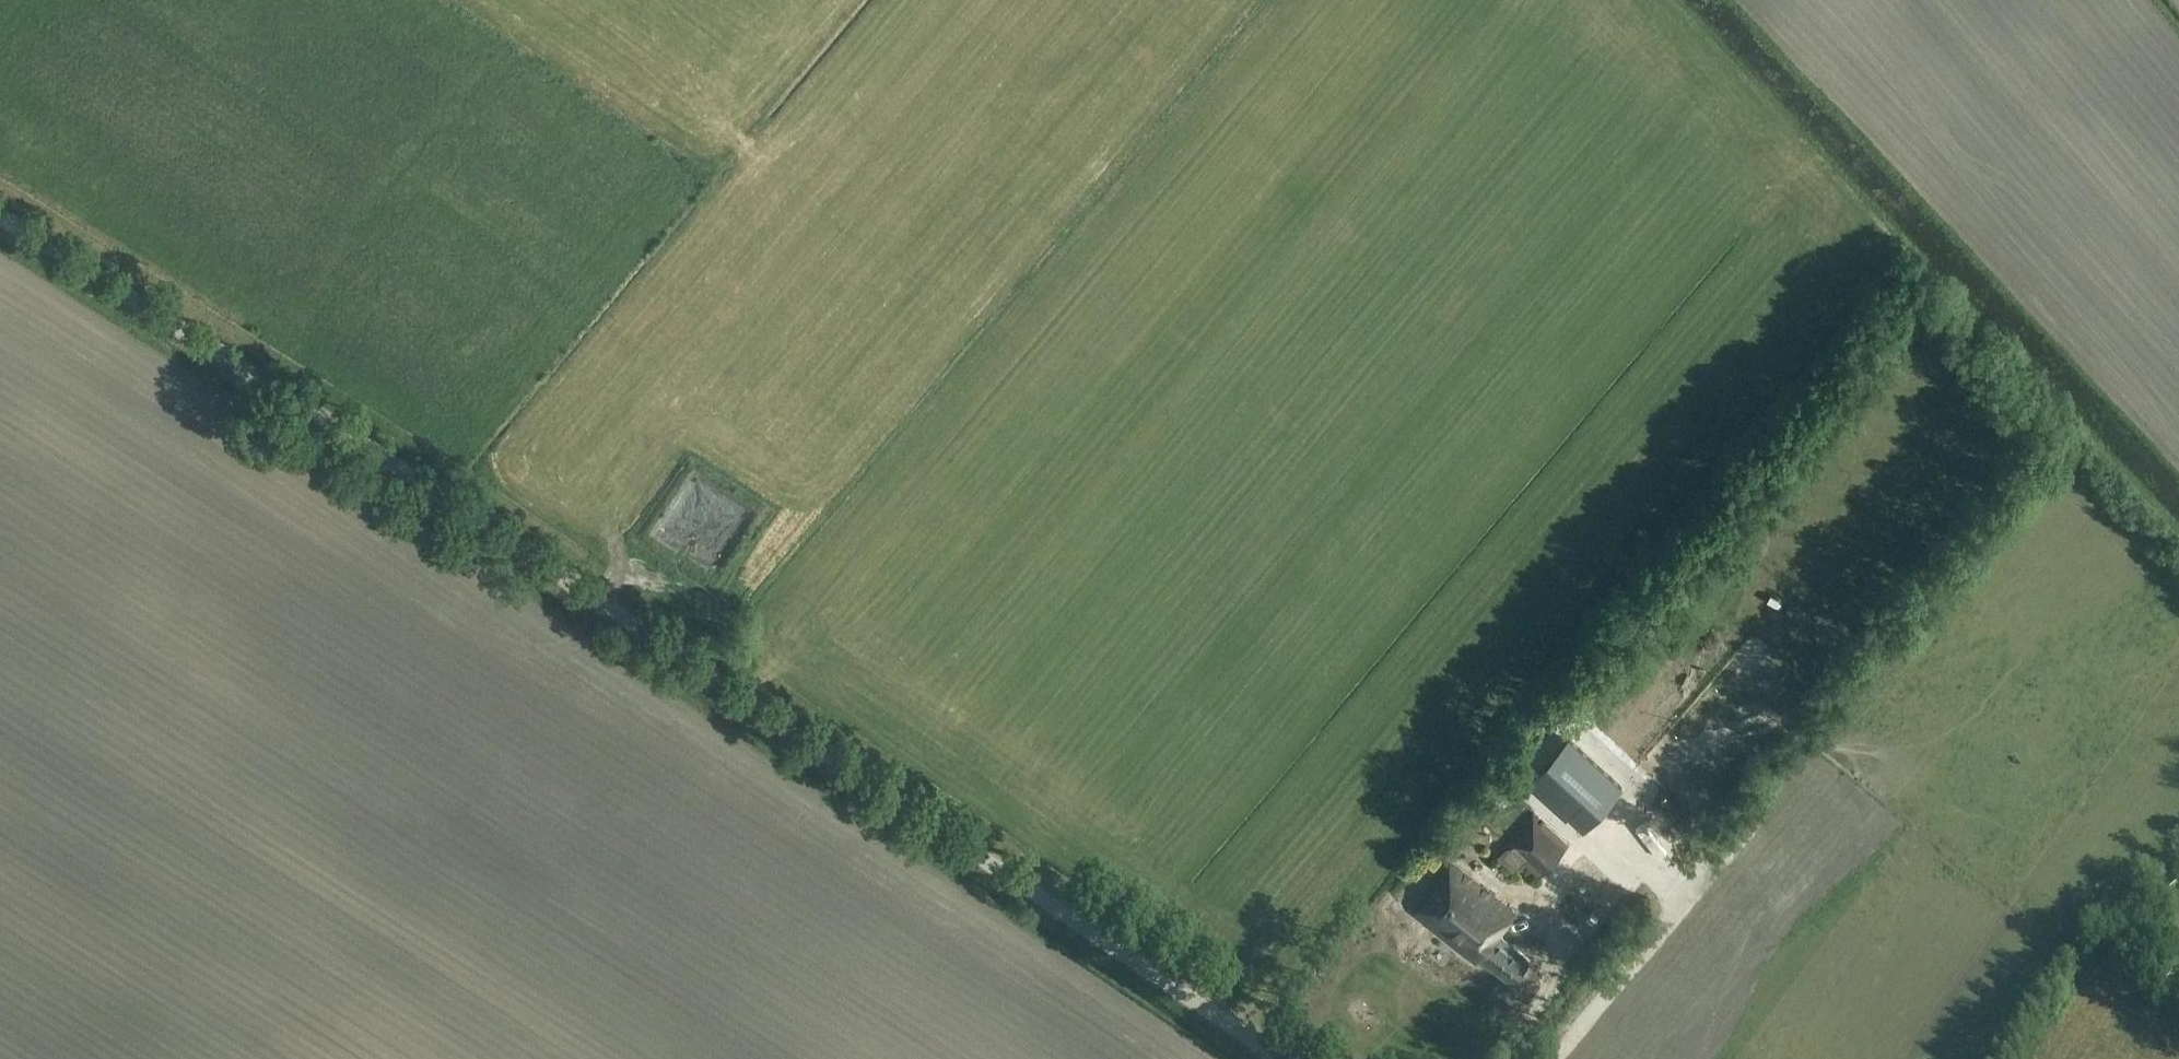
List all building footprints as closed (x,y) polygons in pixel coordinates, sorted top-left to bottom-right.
[(752,492),(702,493),(703,522),(717,522),(717,544),(734,544),(734,532),(753,532),(752,492)] [(1516,762),(1587,819),(1627,767),(1556,711),(1516,762)] [(1535,813),(1498,857),(1515,871),(1521,863),(1541,880),(1582,832),(1555,810),(1545,822),(1535,813)] [(1485,859),(1496,846),(1479,832),(1468,845),(1485,859)] [(1479,959),(1512,985),(1530,962),(1499,937),(1516,917),(1449,864),(1426,892),(1432,897),(1417,916),(1476,963),(1479,959)]
